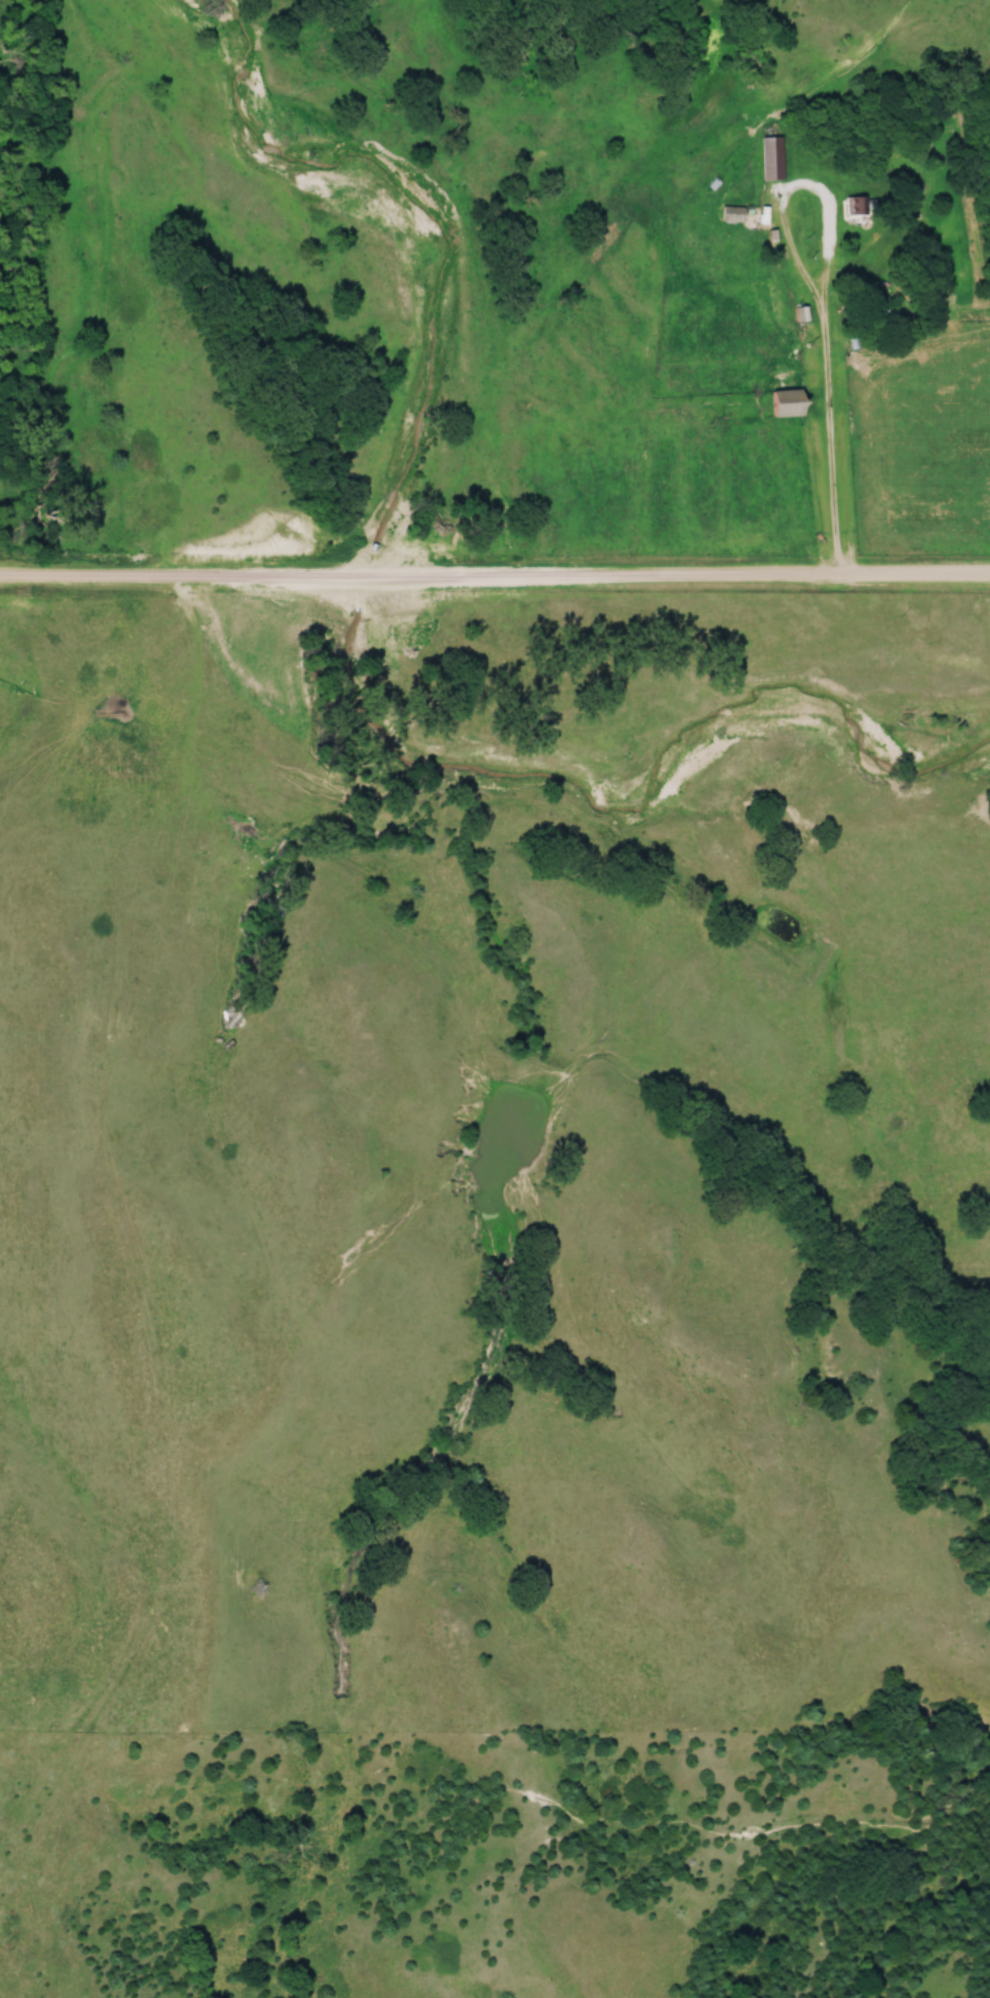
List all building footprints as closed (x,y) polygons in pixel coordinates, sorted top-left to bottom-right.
[(782,182),(782,138),(760,138),(760,182),(782,182)] [(718,222),(757,223),(757,213),(744,213),(744,208),(719,208),(718,222)] [(806,307),(794,307),(794,321),(806,321),(806,307)] [(766,390),(766,417),(801,417),(801,390),(766,390)]
